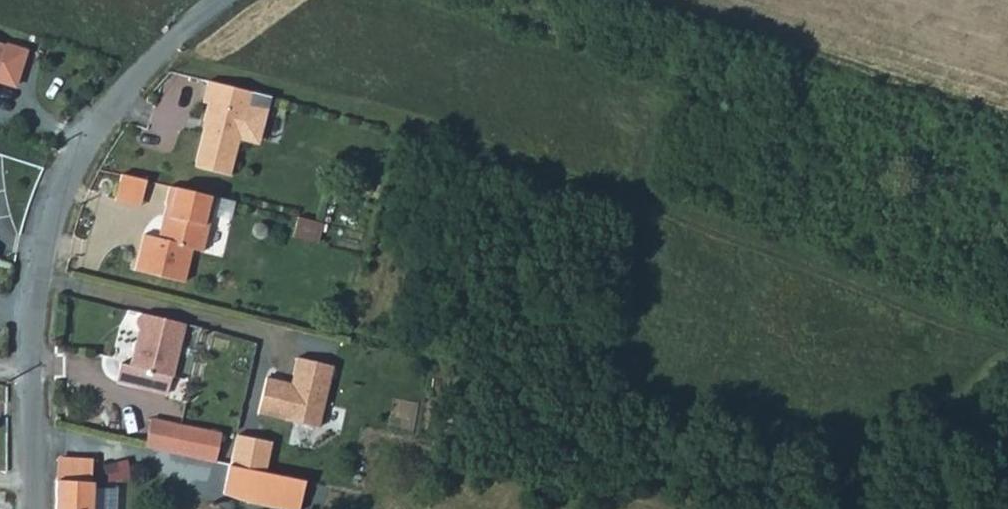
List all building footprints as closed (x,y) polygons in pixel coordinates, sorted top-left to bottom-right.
[(0,44),(0,82),(18,87),(28,52),(0,44)] [(195,168),(229,176),(238,140),(260,144),(267,110),(246,105),(249,92),(207,81),(202,102),(206,103),(202,120),(205,120),(195,168)] [(114,195),(138,201),(144,176),(119,170),(114,195)] [(214,193),(168,182),(158,225),(204,235),(214,193)] [(315,223),(295,219),(291,239),(311,242),(315,223)] [(320,224),(315,223),(311,242),(316,244),(320,224)] [(156,232),(142,229),(140,235),(190,245),(201,247),(204,235),(158,225),(156,232)] [(190,245),(140,235),(137,248),(186,258),(190,245)] [(186,258),(137,248),(133,264),(182,276),(186,258)] [(120,362),(116,381),(166,394),(185,323),(142,312),(128,364),(120,362)] [(316,428),(328,366),(290,356),(284,379),(260,376),(252,413),(316,428)] [(145,415),(139,443),(168,449),(174,421),(145,415)] [(215,429),(174,421),(168,449),(179,451),(209,457),(215,429)] [(273,443),(238,435),(231,464),(267,472),(273,443)] [(90,459),(54,457),(53,478),(89,478),(90,459)] [(231,464),(223,495),(291,508),(301,508),(308,481),(267,472),(231,464)] [(91,478),(89,478),(53,478),(53,508),(91,508),(91,478)]
